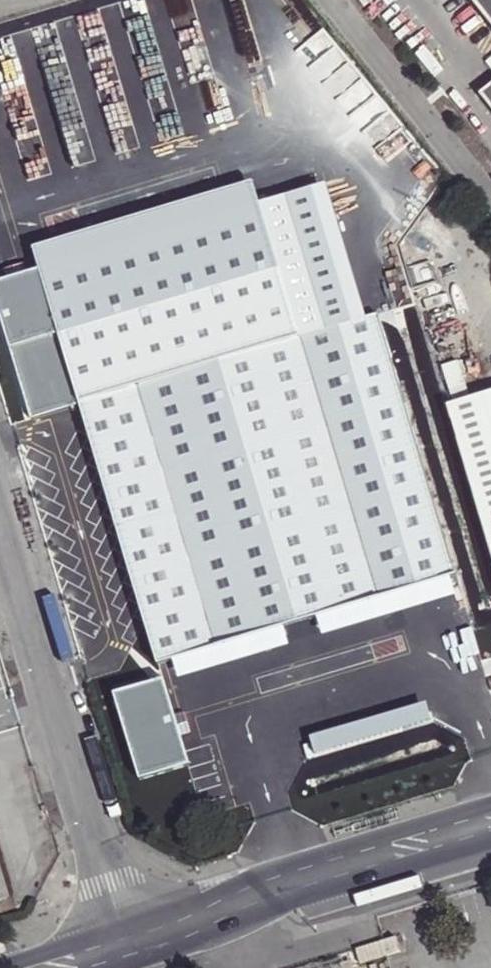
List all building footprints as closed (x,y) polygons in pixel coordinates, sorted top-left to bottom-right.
[(490,22),(490,0),(474,0),(490,22)] [(476,86),(490,105),(490,74),(476,86)] [(55,317),(158,662),(280,627),(318,615),(380,597),(456,574),(352,227),(55,317)] [(446,401),(490,552),(490,388),(446,401)] [(393,638),(380,597),(318,615),(330,656),(393,638)] [(280,627),(158,662),(171,704),(292,668),(280,627)] [(8,894),(0,867),(0,897),(8,894)] [(384,940),(388,956),(403,952),(399,935),(384,940)] [(361,963),(388,956),(384,940),(357,948),(361,963)]
